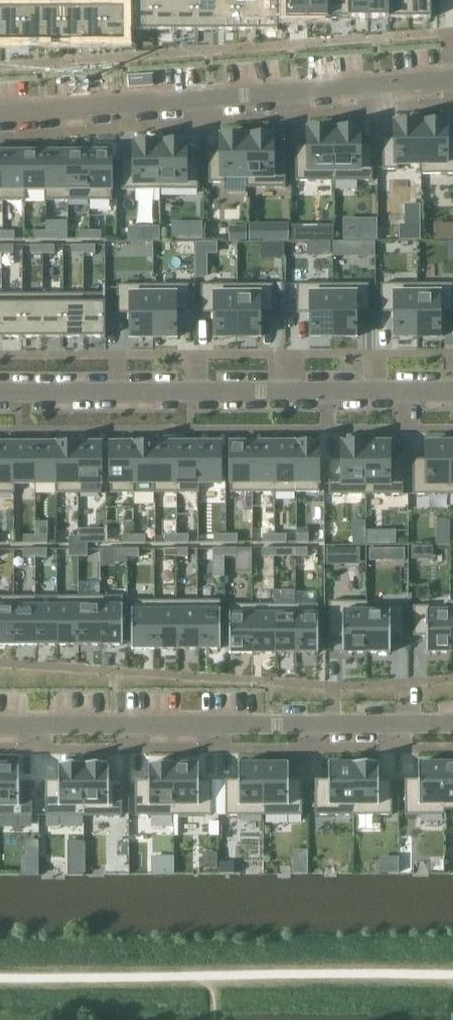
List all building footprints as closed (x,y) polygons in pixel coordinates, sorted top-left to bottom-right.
[(1,42),(22,42),(22,7),(23,7),(23,0),(1,0),(1,42)] [(41,7),(42,7),(42,42),(63,42),(62,0),(41,0),(41,7)] [(63,42),(83,42),(83,0),(62,0),(63,42)] [(83,42),(103,42),(103,0),(83,0),(83,42)] [(103,42),(125,42),(125,0),(103,0),(103,42)] [(133,31),(154,31),(154,0),(133,0),(133,31)] [(154,31),(175,31),(175,0),(154,0),(154,31)] [(175,31),(195,31),(195,0),(175,0),(175,31)] [(195,31),(216,30),(215,0),(195,0),(195,31)] [(216,30),(236,30),(236,0),(215,0),(216,30)] [(236,30),(256,30),(256,0),(236,0),(236,30)] [(256,30),(278,30),(278,0),(256,0),(256,30)] [(286,19),(308,19),(308,0),(286,0),(286,19)] [(308,19),(328,19),(328,0),(308,0),(308,19)] [(328,19),(349,19),(349,0),(328,0),(328,19)] [(349,19),(369,19),(369,0),(349,0),(349,19)] [(369,19),(389,18),(389,0),(369,0),(369,19)] [(389,18),(410,18),(410,0),(389,0),(389,18)] [(410,18),(431,18),(431,0),(410,0),(410,18)] [(23,7),(22,7),(22,42),(42,42),(42,7),(41,7),(23,7)] [(396,139),(383,139),(383,169),(399,169),(399,165),(420,164),(421,165),(421,122),(396,122),(396,139)] [(420,164),(420,174),(452,174),(452,139),(447,139),(447,122),(421,122),(421,165),(420,164)] [(309,146),(296,146),(296,181),(334,181),(334,129),(309,129),(309,146)] [(360,129),(334,129),(334,181),(373,181),(373,146),(360,146),(360,129)] [(222,152),(209,153),(209,183),(225,183),(225,178),(246,178),(248,178),(247,136),(222,136),(222,152)] [(248,178),(246,178),(246,188),(286,187),(286,152),(273,152),(273,136),(247,136),(248,178)] [(186,142),(160,143),(161,190),(199,189),(199,159),(186,159),(186,142)] [(135,159),(122,159),(122,190),(161,190),(160,143),(135,143),(135,159)] [(89,151),(68,152),(68,201),(90,200),(89,151)] [(112,151),(89,151),(90,200),(112,200),(112,151)] [(25,152),(3,152),(3,201),(26,201),(26,191),(25,191),(25,152)] [(46,152),(25,152),(25,191),(26,191),(45,191),(46,191),(46,152)] [(46,191),(45,191),(45,201),(68,201),(68,152),(46,152),(46,191)] [(203,222),(189,222),(189,240),(203,240),(203,222)] [(289,224),(277,224),(277,241),(289,241),(289,224)] [(160,227),(144,227),(144,241),(160,241),(160,227)] [(15,231),(3,231),(3,239),(15,239),(15,231)] [(46,231),(35,231),(35,239),(47,239),(46,231)] [(58,231),(46,231),(47,239),(58,239),(58,231)] [(90,231),(78,231),(78,239),(90,239),(90,231)] [(102,231),(90,231),(90,239),(102,239),(102,231)] [(375,241),(360,241),(360,256),(375,256),(375,241)] [(14,245),(2,245),(2,254),(14,253),(14,245)] [(43,245),(31,245),(31,254),(43,253),(43,245)] [(55,245),(43,245),(43,253),(55,253),(55,245)] [(84,245),(72,245),(72,253),(84,253),(84,245)] [(96,245),(84,245),(84,253),(96,253),(96,245)] [(208,254),(196,254),(196,278),(208,278),(208,254)] [(237,284),(201,285),(202,313),(213,313),(214,338),(238,337),(237,284)] [(273,284),(237,284),(238,337),(262,337),(261,312),(273,312),(273,284)] [(334,284),(297,284),(297,312),(309,312),(310,337),(334,337),(334,284)] [(369,284),(334,284),(334,337),(358,337),(358,312),(369,312),(369,284)] [(417,284),(381,284),(381,312),(393,312),(393,337),(418,337),(417,284)] [(417,284),(418,337),(442,337),(442,312),(452,312),(452,284),(417,284)] [(153,285),(117,285),(117,313),(129,313),(129,338),(154,338),(153,285)] [(189,285),(153,285),(154,338),(178,338),(178,313),(190,313),(189,285)] [(64,293),(43,294),(43,338),(64,338),(64,293)] [(84,293),(64,293),(64,338),(84,338),(84,293)] [(85,293),(84,293),(84,338),(106,338),(106,303),(106,293),(85,293)] [(23,294),(2,294),(3,339),(23,338),(23,294)] [(43,294),(23,294),(23,338),(43,338),(43,294)] [(156,443),(133,443),(133,444),(134,444),(134,493),(155,493),(155,444),(156,444),(156,443)] [(253,443),(230,444),(230,493),(253,492),(253,443)] [(275,443),(253,443),(253,492),(275,492),(275,443)] [(296,443),(275,443),(275,492),(297,492),(296,443)] [(296,443),(297,492),(319,492),(319,443),(296,443)] [(342,460),(329,460),(329,495),(366,495),(366,443),(367,443),(342,443),(342,460)] [(367,443),(366,443),(366,495),(403,495),(403,459),(390,459),(390,443),(367,443)] [(426,459),(413,459),(413,494),(450,494),(450,443),(426,443),(426,459)] [(0,444),(0,493),(15,493),(15,484),(14,484),(14,444),(0,444)] [(36,444),(14,444),(14,484),(15,484),(36,484),(36,444)] [(56,444),(36,444),(36,484),(56,483),(57,483),(57,444),(56,444)] [(56,444),(57,444),(57,483),(56,483),(56,493),(79,493),(79,444),(80,444),(56,444)] [(80,444),(79,444),(79,493),(102,493),(102,444),(80,444)] [(133,444),(111,444),(111,493),(134,493),(134,444),(133,444)] [(156,444),(155,444),(155,493),(177,493),(177,444),(156,444)] [(198,444),(177,444),(177,493),(200,493),(200,483),(198,483),(198,444)] [(221,444),(198,444),(198,483),(200,483),(221,483),(221,444)] [(226,534),(214,534),(214,543),(226,543),(226,534)] [(238,534),(226,534),(226,543),(238,543),(238,534)] [(275,534),(263,534),(263,543),(275,542),(275,534)] [(287,534),(275,534),(275,542),(287,542),(287,534)] [(309,534),(297,534),(297,542),(309,542),(309,534)] [(36,535),(24,535),(24,543),(36,543),(36,535)] [(48,535),(36,535),(36,543),(48,543),(48,535)] [(134,535),(122,535),(122,543),(134,543),(134,535)] [(146,535),(134,535),(134,543),(146,543),(146,535)] [(177,535),(165,535),(165,543),(177,543),(177,535)] [(189,535),(177,535),(177,543),(189,543),(189,535)] [(366,535),(354,536),(354,544),(366,543),(366,535)] [(79,536),(70,536),(70,546),(79,546),(79,536)] [(88,536),(79,536),(79,546),(88,546),(88,536)] [(79,546),(70,546),(70,556),(79,556),(79,546)] [(88,546),(79,546),(79,556),(88,556),(88,546)] [(176,548),(164,548),(164,557),(176,557),(176,548)] [(188,548),(176,548),(176,557),(188,557),(188,548)] [(225,548),(213,548),(213,556),(225,556),(225,548)] [(237,548),(225,548),(225,556),(237,556),(237,548)] [(274,548),(262,548),(262,556),(274,556),(274,548)] [(286,548),(274,548),(274,556),(286,556),(286,548)] [(308,548),(296,548),(296,556),(308,556),(308,548)] [(344,548),(327,548),(327,565),(344,565),(344,548)] [(35,549),(24,549),(24,557),(35,557),(35,549)] [(47,549),(35,549),(35,557),(47,557),(47,549)] [(128,549),(116,549),(116,557),(128,557),(128,549)] [(139,549),(128,549),(128,557),(139,557),(139,549)] [(0,596),(0,645),(14,645),(14,596),(0,596)] [(36,596),(14,596),(14,645),(36,645),(36,596)] [(37,596),(36,596),(36,645),(57,645),(57,596),(56,596),(37,596)] [(79,596),(57,596),(57,645),(79,645),(79,596)] [(101,596),(79,596),(79,645),(101,645),(101,596)] [(123,596),(101,596),(101,645),(123,645),(123,596)] [(155,600),(132,600),(132,649),(155,649),(155,600)] [(177,600),(155,600),(155,649),(177,649),(177,600)] [(198,600),(177,600),(177,649),(198,649),(198,600)] [(221,600),(198,600),(198,649),(221,649),(221,600)] [(368,601),(330,601),(330,637),(343,636),(343,653),(367,653),(367,611),(368,611),(368,601)] [(253,604),(230,604),(230,653),(253,653),(253,604)] [(274,604),(253,604),(253,653),(274,653),(274,604)] [(296,604),(274,604),(274,653),(296,653),(296,604)] [(319,604),(296,604),(296,653),(319,653),(319,604)] [(368,611),(367,611),(367,653),(391,653),(391,636),(404,636),(404,606),(388,606),(388,611),(368,611)] [(429,606),(414,606),(414,636),(427,636),(427,653),(451,653),(451,610),(450,610),(430,611),(429,606)] [(239,780),(226,780),(226,815),(264,815),(264,763),(239,763),(239,780)] [(289,763),(264,763),(264,815),(302,815),(302,780),(289,780),(289,763)] [(329,780),(316,780),(316,815),(354,815),(354,763),(329,763),(329,780)] [(379,763),(354,763),(354,815),(392,815),(392,779),(379,779),(379,763)] [(419,779),(406,779),(406,815),(445,814),(445,810),(444,810),(444,763),(419,763),(419,779)] [(444,763),(444,810),(445,810),(452,810),(452,763),(444,763)] [(0,764),(0,816),(33,816),(33,781),(20,781),(19,764),(0,764)] [(59,781),(46,781),(46,816),(84,816),(84,764),(59,764),(59,781)] [(109,764),(84,764),(84,816),(123,816),(123,780),(110,780),(109,764)] [(149,780),(136,780),(136,815),(174,815),(174,764),(149,764),(149,780)] [(199,764),(174,764),(174,815),(212,815),(213,815),(212,780),(199,780),(199,764)] [(219,821),(210,821),(210,836),(219,836),(219,821)] [(399,857),(390,857),(391,873),(399,873),(399,857)]
